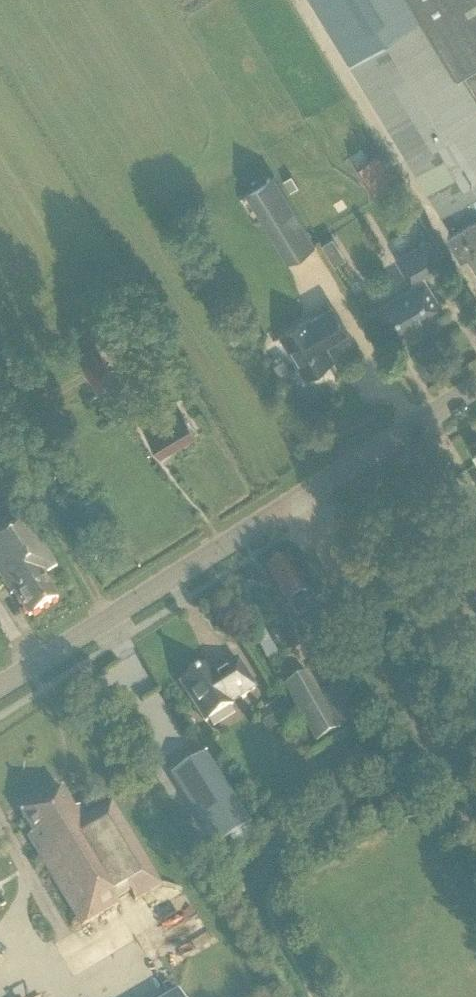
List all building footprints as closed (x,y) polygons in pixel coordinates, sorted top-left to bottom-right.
[(341,42),(433,193),(454,227),(451,229),(450,230),(464,253),(466,252),(475,268),(475,0),(316,0),(341,42)] [(356,167),(376,199),(398,185),(379,153),(356,167)] [(316,244),(278,174),(249,189),(289,260),(316,244)] [(415,287),(383,306),(399,333),(443,307),(424,277),(444,265),(430,241),(399,259),(415,287)] [(349,332),(334,307),(312,321),(310,318),(282,334),(307,375),(335,359),(327,345),(349,332)] [(195,433),(181,409),(146,430),(160,454),(195,433)] [(24,517),(22,518),(18,511),(0,522),(0,576),(11,593),(14,591),(29,615),(59,598),(45,574),(55,568),(24,517)] [(309,588),(304,591),(284,558),(268,568),(298,619),(320,606),(309,588)] [(324,623),(316,610),(298,621),(309,637),(317,632),(315,628),(324,623)] [(181,682),(206,721),(233,704),(232,702),(256,687),(238,660),(215,675),(208,665),(181,682)] [(305,674),(282,687),(315,743),(337,729),(305,674)] [(347,720),(359,713),(343,685),(331,692),(347,720)] [(294,715),(283,698),(265,710),(276,727),(294,715)] [(231,837),(251,824),(206,753),(172,775),(217,846),(231,837)] [(137,900),(164,884),(113,800),(87,816),(81,805),(76,808),(64,789),(22,813),(34,834),(29,837),(83,927),(120,904),(118,900),(132,892),(137,900)] [(259,835),(251,824),(231,837),(238,848),(259,835)] [(81,992),(153,957),(143,936),(71,972),(81,992)]
